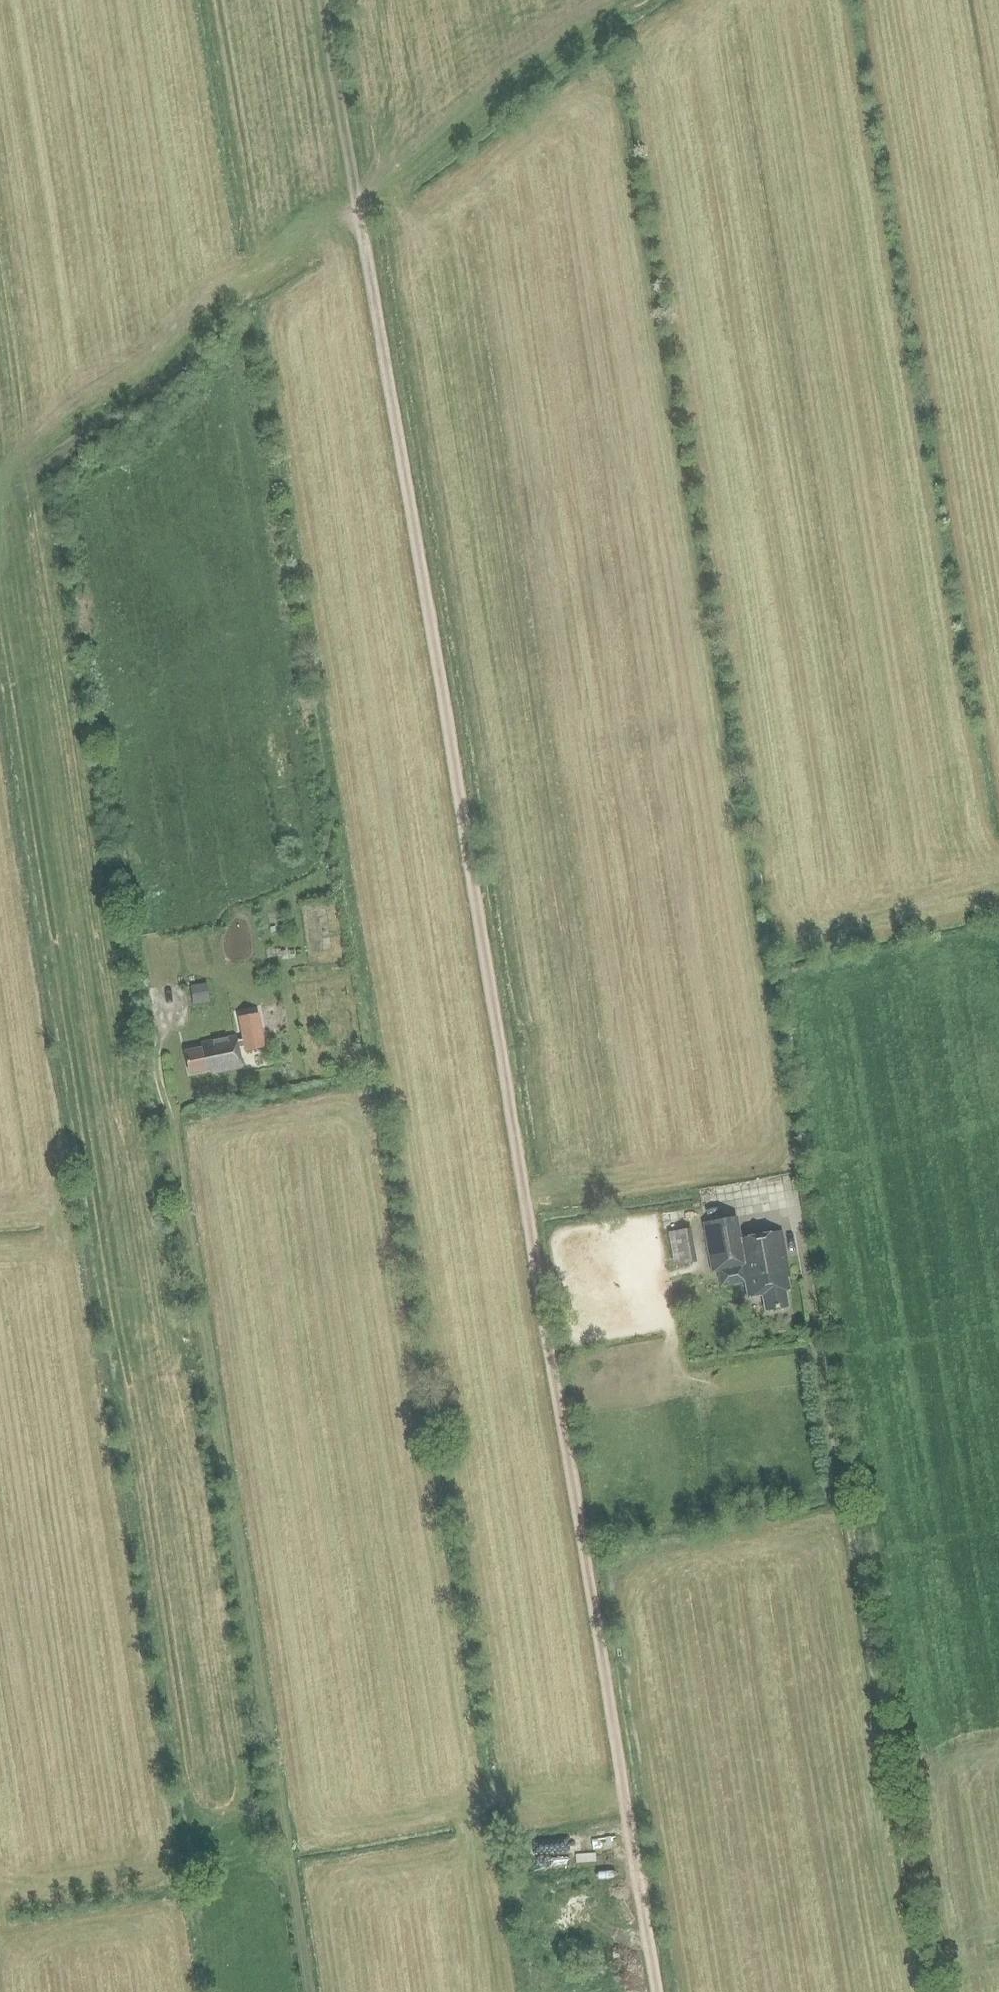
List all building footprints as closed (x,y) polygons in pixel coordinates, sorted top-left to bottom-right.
[(265,1030),(282,1028),(280,1009),(263,1011),(265,1030)] [(237,1040),(236,1035),(200,1043),(201,1048),(184,1051),(189,1074),(210,1069),(211,1074),(242,1067),(238,1048),(244,1047),(245,1051),(265,1047),(258,1013),(238,1017),(242,1039),(237,1040)] [(711,1271),(718,1270),(721,1286),(746,1282),(748,1297),(763,1294),(765,1310),(788,1306),(782,1276),(790,1275),(782,1232),(740,1240),(735,1216),(702,1222),(711,1271)] [(672,1231),(679,1265),(701,1260),(694,1226),(672,1231)]
